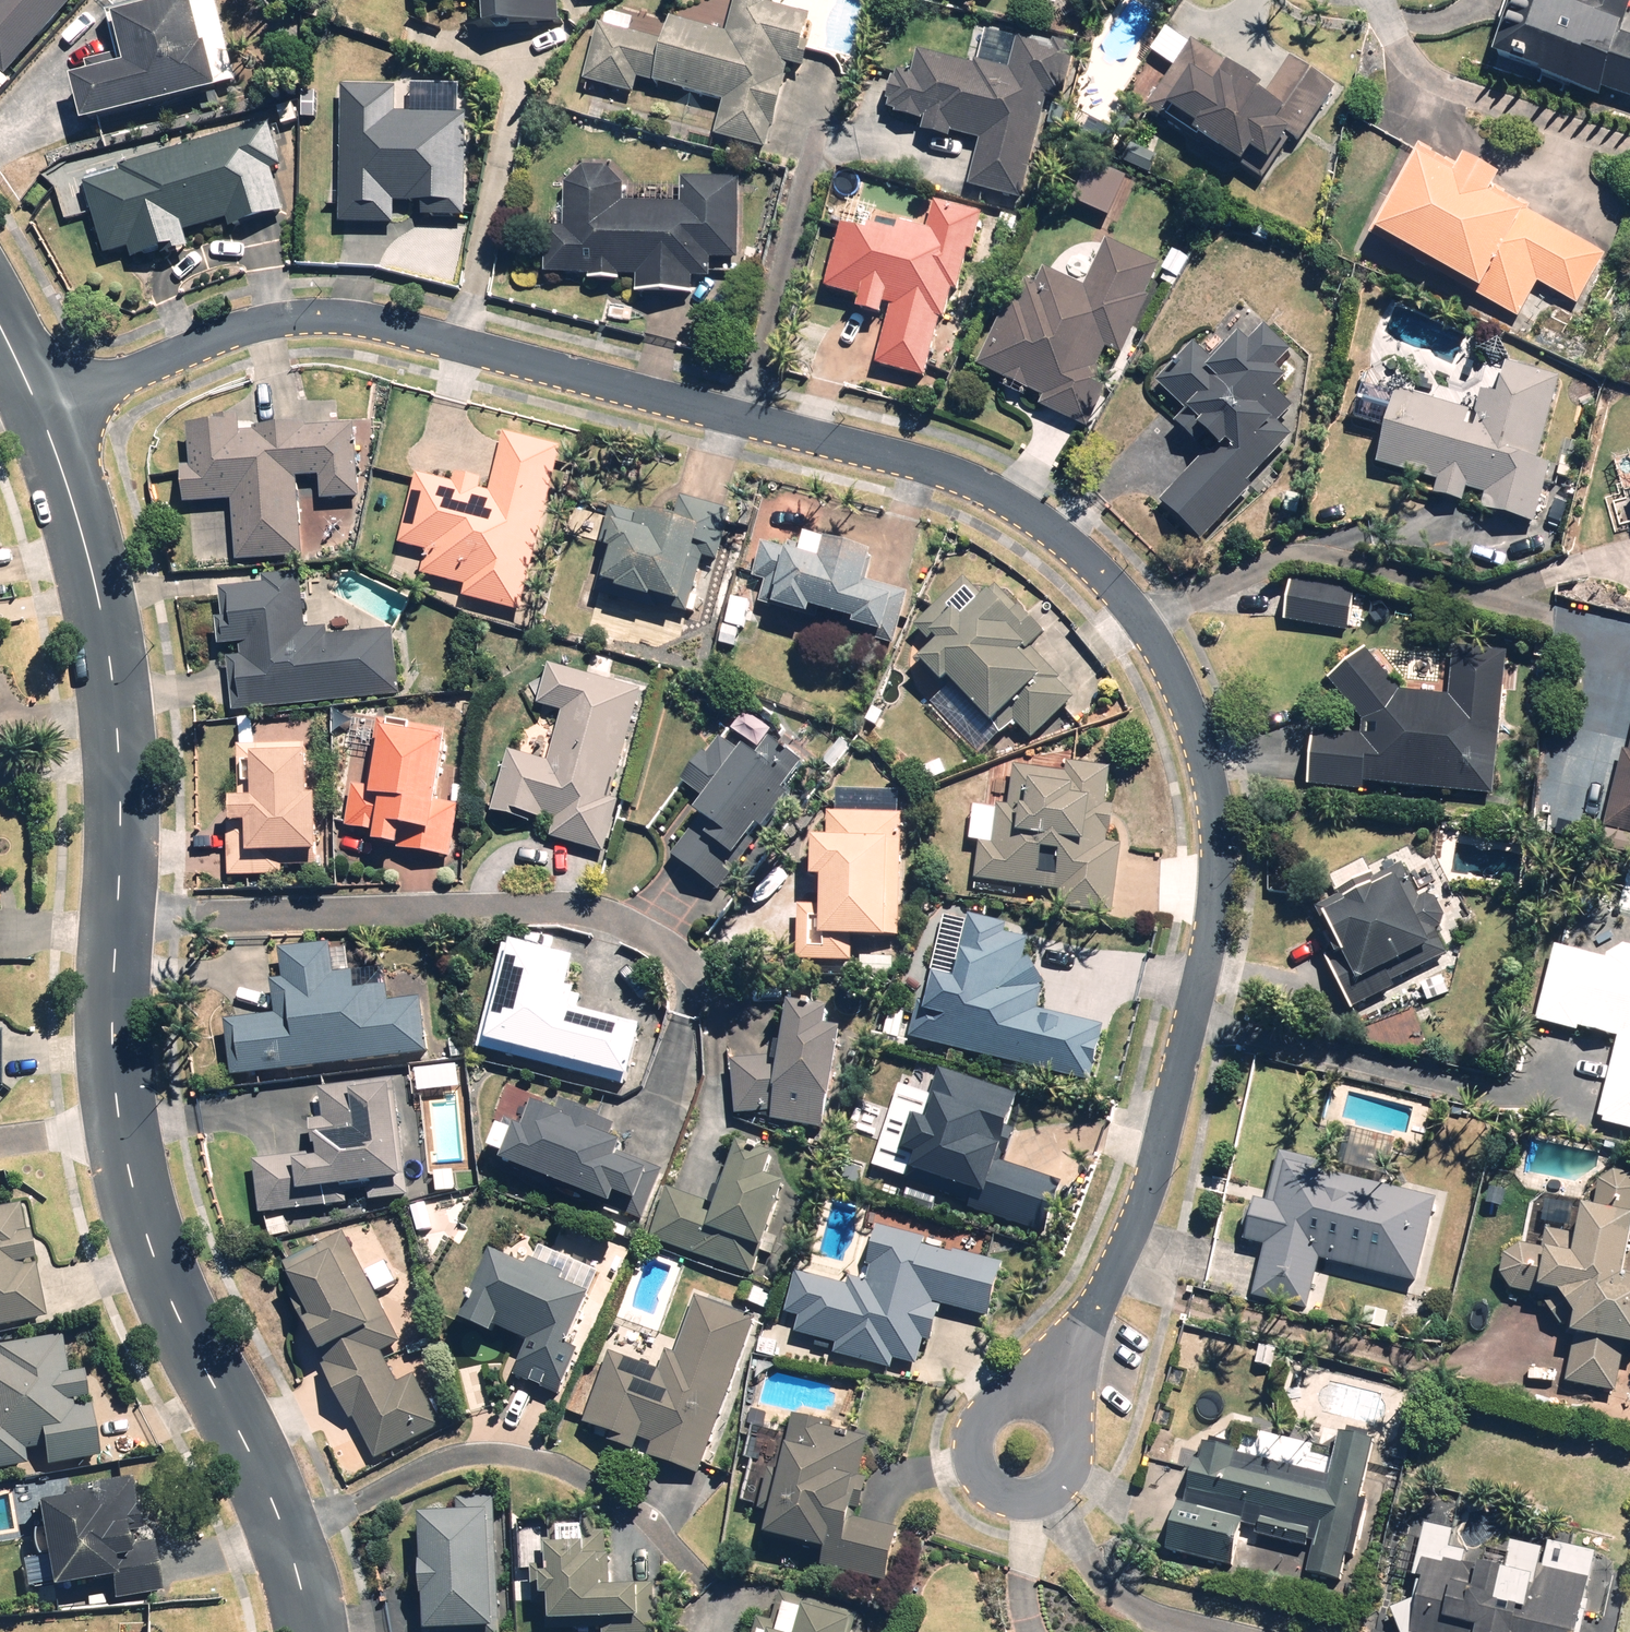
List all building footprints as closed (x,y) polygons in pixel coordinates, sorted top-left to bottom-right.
[(4,74),(71,0),(0,0),(0,71),(4,74)] [(218,95),(215,85),(236,80),(217,0),(214,0),(196,4),(195,0),(174,0),(109,15),(118,53),(89,60),(92,75),(66,81),(77,128),(218,95)] [(482,32),(561,29),(560,0),(481,0),(482,32)] [(811,19),(772,11),(774,0),(732,0),(725,31),(667,19),(663,40),(597,26),(584,86),(635,97),(638,85),(722,103),(714,138),(765,150),(770,128),(776,129),(789,70),(800,72),(811,19)] [(1494,58),(1623,105),(1626,97),(1629,99),(1629,0),(1516,0),(1494,58)] [(1019,205),(1046,101),(1063,105),(1075,56),(1016,40),(1015,44),(985,36),(977,67),(921,52),(916,74),(896,69),(885,113),(922,123),(920,131),(950,139),(951,133),(977,140),(963,191),(1019,205)] [(1254,159),(1271,170),(1286,147),(1294,153),(1336,88),(1291,58),(1267,94),(1192,44),(1148,110),(1244,173),(1254,159)] [(393,88),(339,89),(339,224),(395,224),(395,205),(423,205),(423,219),(465,219),(465,116),(393,117),(393,88)] [(282,169),(269,123),(118,166),(121,175),(81,186),(102,258),(127,251),(130,264),(191,247),(187,234),(225,223),(228,233),(286,216),(273,172),(282,169)] [(1509,206),(1492,196),(1500,184),(1455,157),(1447,170),(1419,153),(1370,237),(1477,300),(1480,294),(1520,318),(1539,285),(1576,306),(1605,256),(1512,201),(1509,206)] [(563,230),(545,230),(544,277),(586,278),(586,283),(618,284),(618,277),(635,278),(634,295),(691,297),(692,281),(708,282),(709,260),(740,261),(742,179),(677,178),(676,187),(617,186),(605,171),(580,169),(564,185),(563,230)] [(891,240),(839,228),(822,295),(854,303),(852,313),(883,320),(872,367),(925,380),(948,294),(956,296),(966,257),(972,258),(982,216),(930,203),(923,230),(895,223),(891,240)] [(1084,288),(1045,268),(1032,294),(1019,287),(977,367),(1037,399),(1034,405),(1090,434),(1118,379),(1097,368),(1108,347),(1123,355),(1153,299),(1146,296),(1161,266),(1109,239),(1084,288)] [(1203,359),(1192,347),(1154,386),(1181,412),(1173,421),(1163,412),(1113,464),(1198,545),(1249,491),(1245,487),(1293,437),(1281,426),(1296,411),(1279,395),(1289,385),(1277,374),(1291,359),(1264,333),(1249,349),(1237,338),(1229,346),(1222,340),(1203,359)] [(1464,430),(1469,414),(1396,391),(1373,468),(1436,486),(1432,498),(1462,507),(1467,491),(1484,496),(1479,511),(1537,529),(1555,468),(1535,462),(1560,377),(1509,362),(1499,393),(1483,388),(1470,432),(1464,430)] [(298,561),(297,482),(315,481),(315,500),(356,500),(355,428),(184,431),(184,466),(175,466),(176,503),(232,502),(233,562),(298,561)] [(517,617),(560,449),(506,435),(490,495),(475,491),(477,481),(458,476),(456,484),(413,473),(394,548),(424,556),(418,578),(461,589),(458,602),(517,617)] [(1606,494),(1617,536),(1629,533),(1629,487),(1606,494)] [(725,547),(733,511),(678,498),(673,522),(629,512),(625,527),(609,523),(590,601),(649,614),(652,605),(685,612),(701,541),(725,547)] [(800,555),(759,546),(747,602),(849,624),(847,634),(899,646),(911,593),(864,583),(870,559),(802,545),(800,555)] [(303,630),(299,578),(260,582),(260,588),(217,592),(223,649),(243,647),(244,659),(228,660),(234,714),(399,697),(395,635),(324,639),(323,629),(303,630)] [(932,643),(912,662),(943,692),(948,687),(991,730),(1006,716),(1031,742),(1075,698),(1031,654),(1046,639),(994,587),(982,600),(964,582),(917,628),(932,643)] [(1354,597),(1288,590),(1285,625),(1351,631),(1354,597)] [(1493,797),(1505,652),(1452,648),(1448,697),(1394,693),(1364,653),(1328,684),(1363,728),(1362,739),(1314,735),(1310,788),(1365,793),(1365,787),(1493,797)] [(613,800),(644,692),(548,665),(536,707),(562,714),(548,765),(509,753),(491,817),(537,830),(539,823),(552,826),(548,840),(603,856),(619,802),(613,800)] [(436,806),(444,734),(377,726),(374,754),(352,752),(343,833),(377,836),(376,847),(399,850),(400,841),(413,843),(411,855),(452,860),(458,808),(436,806)] [(753,764),(718,738),(682,785),(705,802),(664,857),(716,896),(740,865),(734,860),(756,832),(762,836),(789,801),(785,798),(810,765),(785,746),(781,752),(769,743),(753,764)] [(1627,757),(1621,756),(1605,829),(1629,835),(1629,747),(1627,757)] [(305,801),(305,748),(252,748),(252,805),(228,805),(229,876),(284,876),(284,859),(317,858),(317,801),(305,801)] [(993,845),(979,844),(975,882),(1058,891),(1056,910),(1114,916),(1121,846),(1111,845),(1114,809),(1105,808),(1109,772),(1063,767),(1062,775),(1012,770),(1008,810),(997,809),(993,845)] [(900,953),(901,864),(914,865),(915,827),(838,826),(838,853),(825,852),(824,894),(836,895),(835,920),(809,920),(808,975),(864,975),(864,953),(900,953)] [(1436,901),(1417,898),(1401,864),(1317,903),(1341,956),(1328,961),(1352,1012),(1376,1001),(1367,983),(1432,953),(1424,937),(1441,929),(1445,919),(1436,901)] [(914,1013),(908,1039),(1093,1081),(1105,1028),(1038,1013),(1044,986),(1024,958),(1028,942),(1005,937),(1007,928),(969,919),(955,982),(933,977),(924,1015),(914,1013)] [(1626,944),(1622,937),(1617,941),(1621,947),(1605,953),(1600,944),(1589,942),(1586,954),(1553,948),(1539,1024),(1616,1038),(1600,1125),(1629,1131),(1629,944),(1626,944)] [(574,965),(502,948),(477,1051),(629,1087),(643,1027),(575,1011),(579,997),(567,994),(574,965)] [(224,1023),(231,1080),(428,1056),(421,1000),(389,1004),(387,989),(354,993),(352,973),(333,975),(330,949),(279,955),(282,980),(266,981),(271,1017),(224,1023)] [(824,1132),(840,1033),(825,1033),(826,1011),(782,1009),(779,1066),(735,1064),(733,1117),(771,1118),(769,1124),(824,1132)] [(1017,1096),(939,1073),(925,1122),(910,1118),(899,1155),(920,1161),(915,1178),(986,1199),(998,1159),(1007,1161),(1015,1131),(1008,1128),(1017,1096)] [(398,1186),(393,1097),(323,1101),(326,1140),(315,1140),(316,1160),(254,1163),(257,1214),(321,1210),(320,1191),(398,1186)] [(488,1160),(644,1224),(666,1170),(636,1158),(632,1168),(616,1162),(622,1146),(610,1141),(615,1129),(551,1103),(548,1110),(532,1103),(521,1129),(504,1122),(488,1160)] [(753,1278),(784,1188),(766,1181),(772,1161),(734,1148),(714,1209),(667,1193),(650,1243),(753,1278)] [(1323,1162),(1280,1154),(1270,1206),(1249,1202),(1242,1240),(1264,1245),(1254,1299),(1310,1309),(1318,1266),(1420,1285),(1436,1198),(1320,1176),(1323,1162)] [(1629,1244),(1629,1180),(1627,1176),(1610,1174),(1596,1189),(1593,1215),(1580,1214),(1578,1237),(1545,1234),(1543,1252),(1507,1249),(1503,1294),(1540,1298),(1561,1327),(1569,1328),(1568,1338),(1574,1339),(1567,1387),(1616,1394),(1621,1350),(1629,1351),(1629,1284),(1625,1283),(1629,1244)] [(19,1207),(0,1211),(0,1328),(43,1319),(19,1207)] [(811,1279),(796,1275),(785,1317),(802,1321),(798,1338),(834,1347),(832,1356),(892,1371),(894,1362),(917,1367),(923,1341),(932,1344),(940,1311),(987,1322),(1001,1266),(923,1246),(925,1239),(861,1223),(848,1275),(814,1267),(811,1279)] [(401,1345),(342,1234),(279,1268),(291,1290),(283,1294),(323,1368),(319,1370),(346,1420),(350,1418),(374,1463),(440,1427),(413,1376),(397,1384),(381,1355),(401,1345)] [(526,1273),(491,1257),(459,1327),(490,1341),(494,1330),(524,1344),(509,1376),(560,1399),(581,1354),(568,1348),(590,1300),(561,1286),(564,1280),(530,1264),(526,1273)] [(698,1480),(757,1319),(694,1296),(672,1356),(664,1354),(657,1373),(610,1355),(583,1430),(609,1439),(606,1446),(698,1480)] [(99,1461),(92,1406),(85,1407),(81,1375),(64,1377),(60,1340),(0,1347),(0,1473),(99,1461)] [(811,1422),(792,1417),(764,1538),(825,1553),(821,1571),(884,1586),(897,1528),(852,1518),(856,1503),(862,1505),(868,1482),(860,1480),(868,1442),(810,1428),(811,1422)] [(1367,1502),(1360,1500),(1372,1443),(1342,1437),(1334,1479),(1235,1460),(1236,1453),(1193,1444),(1171,1555),(1232,1567),(1239,1536),(1314,1551),(1309,1576),(1345,1583),(1350,1557),(1356,1559),(1367,1502)] [(72,1501),(30,1509),(46,1591),(106,1579),(111,1605),(160,1596),(150,1542),(143,1543),(131,1482),(71,1493),(72,1501)] [(423,1523),(420,1631),(492,1631),(495,1502),(456,1501),(455,1523),(423,1523)] [(1422,1525),(1403,1631),(1578,1631),(1592,1551),(1546,1543),(1545,1548),(1504,1540),(1498,1572),(1464,1566),(1466,1552),(1446,1548),(1449,1529),(1422,1525)] [(609,1534),(556,1535),(556,1548),(543,1548),(543,1598),(548,1598),(549,1625),(637,1625),(637,1593),(610,1593),(609,1534)] [(853,1621),(801,1606),(794,1631),(850,1631),(853,1621)]
